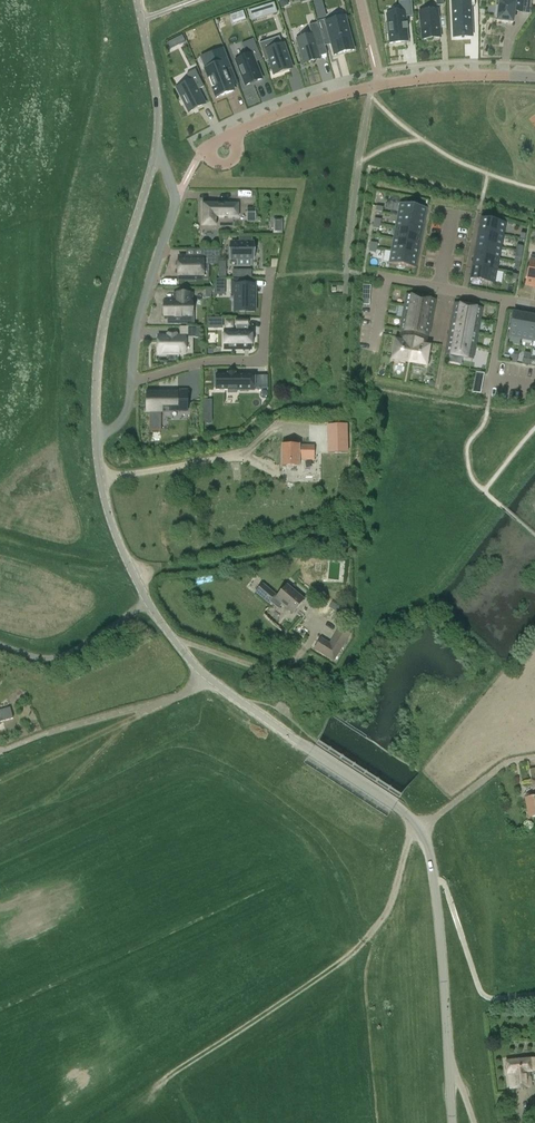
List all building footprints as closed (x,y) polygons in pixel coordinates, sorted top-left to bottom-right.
[(315,9),(324,7),(322,0),(313,0),(315,9)] [(454,2),(454,37),(472,37),(472,8),(476,8),(476,0),(465,0),(465,2),(454,2)] [(496,16),(498,17),(497,21),(513,23),(514,12),(522,12),(529,13),(531,0),(507,0),(506,2),(500,1),(499,7),(497,7),(496,16)] [(413,17),(412,1),(399,2),(400,13),(387,14),(388,24),(385,25),(386,34),(389,34),(390,43),(408,42),(406,17),(413,17)] [(273,2),(248,10),(251,21),(264,16),(277,12),(274,3),(273,2)] [(437,10),(420,12),(423,39),(440,38),(437,10)] [(345,17),(318,24),(323,41),(330,40),(335,55),(354,50),(345,17)] [(297,40),(304,64),(320,59),(316,47),(324,45),(323,41),(318,24),(318,23),(309,26),(312,35),(297,40)] [(170,49),(171,48),(185,41),(181,35),(175,38),(173,39),(171,40),(167,43),(170,49)] [(248,55),(236,59),(245,84),(262,79),(256,62),(262,60),(255,39),(243,43),(248,55)] [(280,39),(270,43),(270,41),(260,45),(265,62),(270,60),(275,74),(291,69),(283,44),(282,45),(280,39)] [(214,65),(206,69),(217,98),(233,91),(232,87),(231,84),(236,82),(223,48),(222,49),(224,53),(211,58),(214,65)] [(204,87),(195,70),(187,74),(190,81),(177,88),(189,112),(205,104),(198,90),(204,87)] [(238,203),(202,203),(202,217),(203,217),(203,226),(215,226),(215,217),(238,217),(238,203)] [(424,220),(426,209),(427,209),(427,208),(400,203),(399,203),(399,204),(400,204),(398,216),(424,220)] [(256,208),(247,208),(247,220),(256,220),(256,208)] [(398,216),(396,227),(422,232),(424,220),(398,216)] [(504,235),(506,223),(481,219),(479,231),(504,235)] [(396,227),(394,239),(420,244),(422,232),(396,227)] [(479,231),(477,243),(501,247),(504,235),(479,231)] [(394,239),(392,251),(418,256),(420,244),(394,239)] [(254,242),(234,242),(234,262),(238,262),(238,265),(252,265),(252,260),(254,260),(254,242)] [(477,243),(474,255),(499,259),(501,247),(477,243)] [(388,263),(416,268),(415,267),(418,256),(392,251),(389,263),(388,262),(388,263)] [(204,253),(179,253),(179,277),(204,277),(204,253)] [(474,255),(472,266),(497,271),(499,259),(474,255)] [(530,261),(526,285),(534,287),(534,262),(530,261)] [(472,266),(470,279),(472,279),(471,283),(480,285),(481,281),(495,283),(497,271),(472,266)] [(232,280),(232,295),(235,295),(240,295),(239,311),(254,311),(254,294),(254,285),(249,285),(249,280),(232,280)] [(181,300),(165,300),(165,318),(184,318),(184,312),(191,312),(191,294),(181,294),(181,300)] [(407,295),(405,307),(433,312),(435,300),(407,295)] [(480,321),(482,308),(455,303),(452,316),(480,321)] [(405,307),(403,319),(431,324),(433,312),(405,307)] [(514,312),(509,337),(521,339),(526,314),(514,312)] [(526,314),(521,339),(533,341),(534,331),(534,316),(526,314)] [(478,331),(480,321),(452,316),(450,329),(477,334),(478,331)] [(225,330),(225,348),(253,348),(253,330),(247,330),(247,317),(236,317),(236,330),(225,330)] [(224,318),(208,318),(208,328),(224,328),(224,318)] [(403,319),(400,331),(410,333),(414,334),(419,335),(428,336),(431,324),(403,319)] [(157,354),(166,354),(166,355),(176,355),(176,354),(184,354),(184,338),(194,338),(194,328),(180,328),(180,336),(176,336),(176,334),(167,334),(167,336),(158,336),(157,354)] [(475,346),(477,334),(450,329),(448,341),(475,346)] [(414,334),(410,333),(408,339),(399,337),(398,341),(396,341),(393,359),(409,362),(414,334)] [(429,347),(426,346),(427,342),(418,341),(419,335),(414,334),(409,362),(425,365),(429,347)] [(473,359),(475,346),(448,341),(445,354),(473,359)] [(250,390),(250,374),(223,374),(212,374),(212,390),(223,390),(223,393),(233,393),(233,390),(250,390)] [(148,392),(148,405),(150,405),(150,430),(161,430),(161,412),(162,412),(162,409),(180,409),(180,403),(188,403),(188,390),(178,390),(178,392),(148,392)] [(348,424),(327,425),(327,453),(349,452),(348,424)] [(282,446),(282,466),(299,466),(299,456),(315,456),(315,451),(314,445),(299,445),(299,446),(282,446)] [(304,600),(286,586),(277,597),(263,585),(256,592),(269,603),(270,602),(279,610),(283,605),(293,613),(304,600)] [(352,635),(340,628),(330,643),(321,638),(314,650),(334,662),(352,635)] [(11,708),(10,707),(0,710),(0,722),(13,718),(12,712),(11,708)] [(525,798),(529,818),(534,817),(534,797),(525,798)] [(534,1070),(534,1059),(531,1059),(506,1061),(507,1074),(509,1074),(511,1089),(525,1088),(531,1087),(530,1072),(532,1071),(534,1070)]
